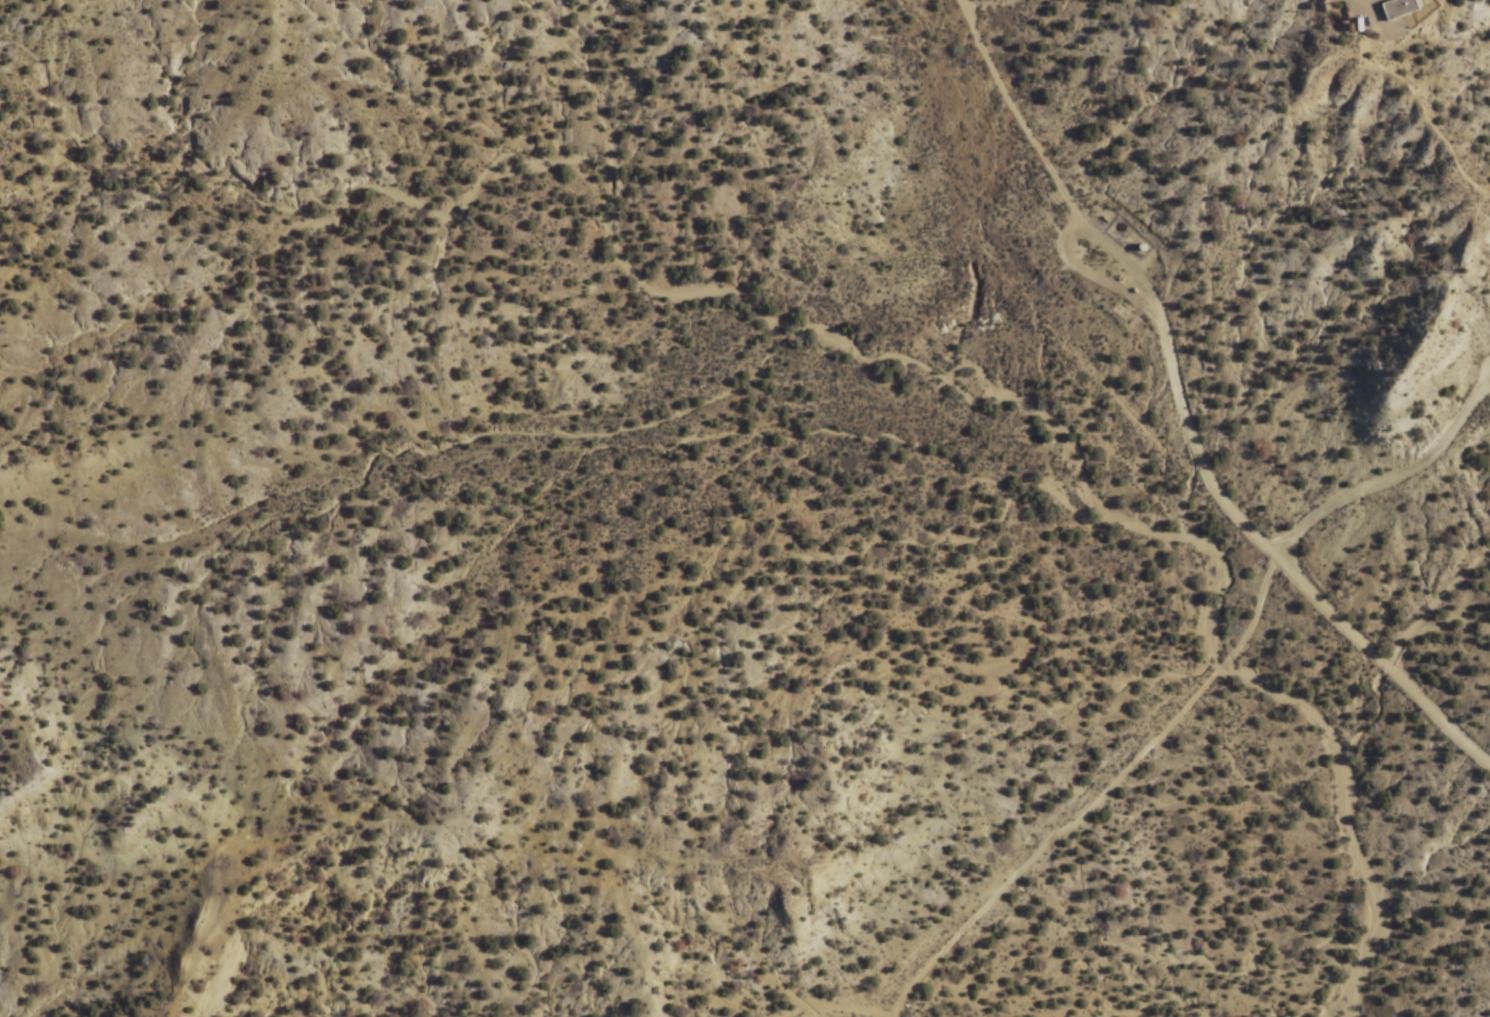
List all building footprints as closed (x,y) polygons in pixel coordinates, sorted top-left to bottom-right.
[(1387,20),(1418,9),(1415,0),(1389,0),(1381,3),(1387,20)]
